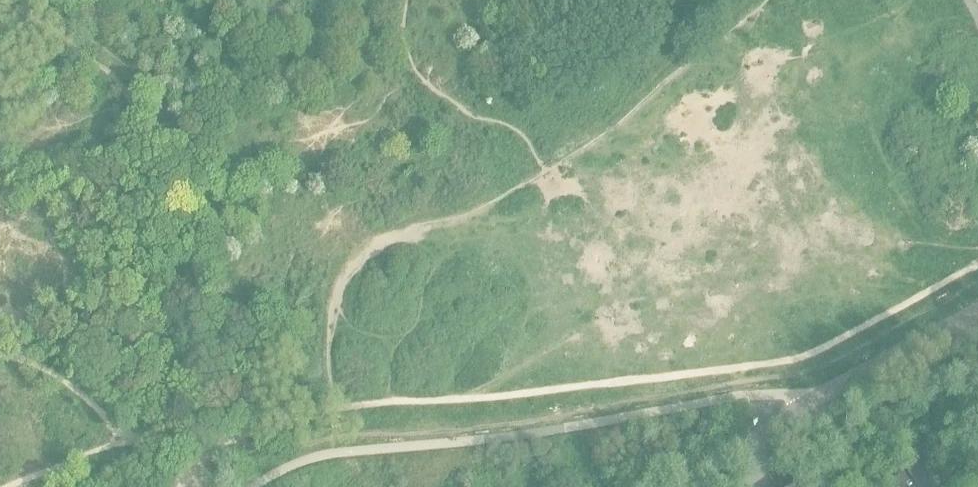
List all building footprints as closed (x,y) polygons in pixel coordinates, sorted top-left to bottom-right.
[(964,357),(961,372),(977,375),(977,360),(964,357)]
